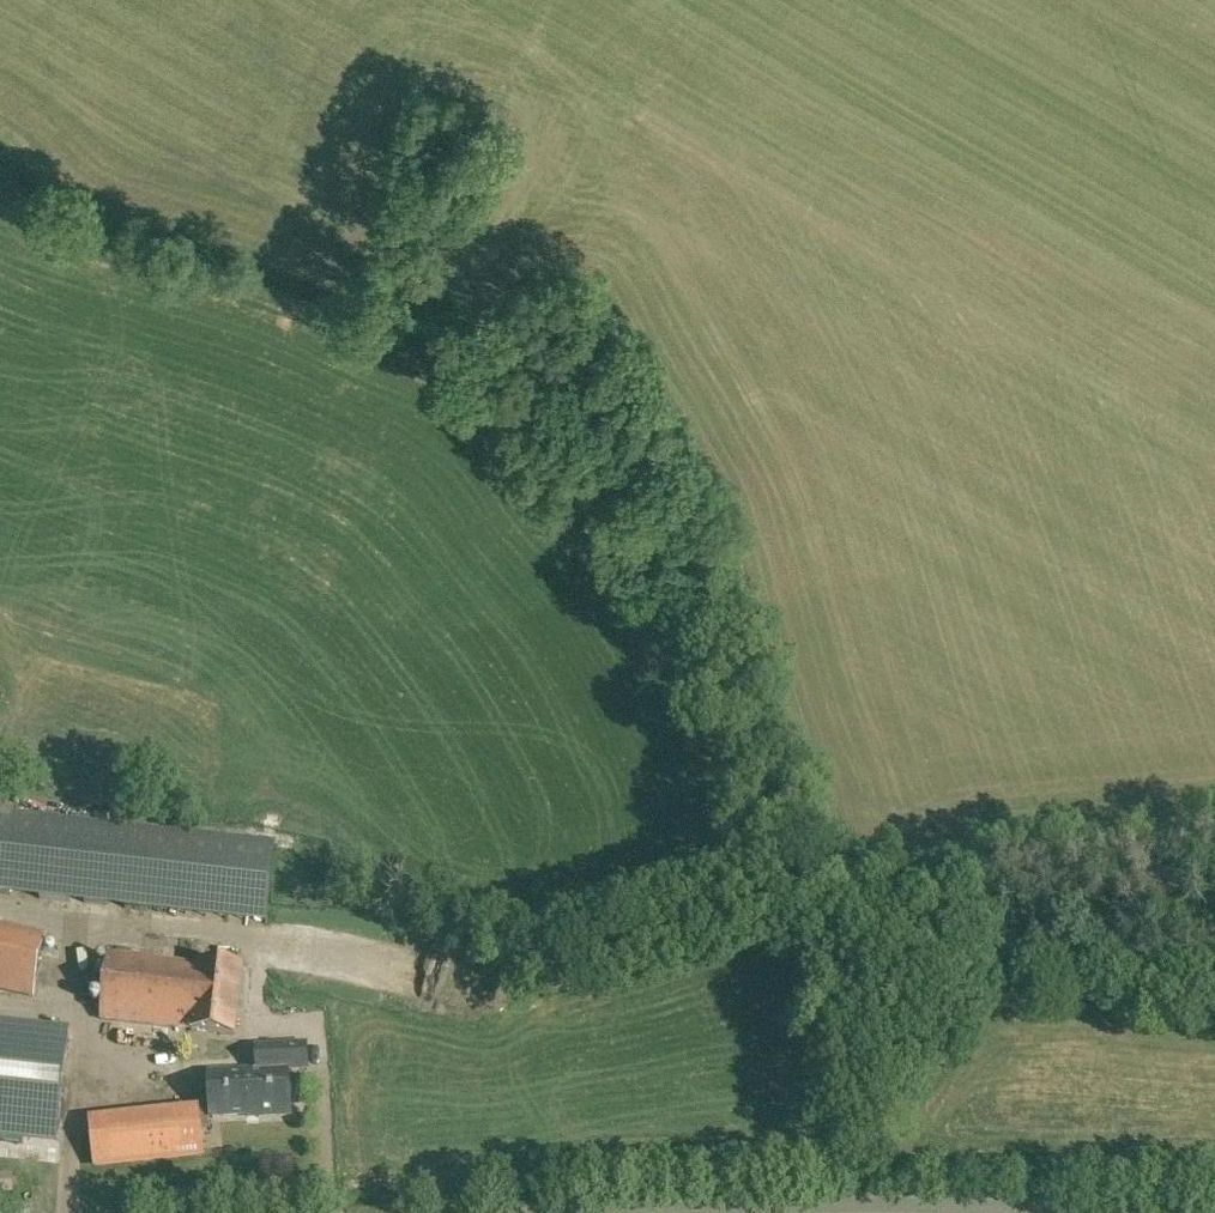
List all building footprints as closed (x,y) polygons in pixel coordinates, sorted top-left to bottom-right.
[(273,844),(0,815),(0,892),(265,921),(273,844)] [(33,997),(47,932),(0,922),(0,990),(33,997)] [(243,968),(200,963),(109,953),(101,1018),(192,1029),(235,1035),(243,968)] [(30,1136),(59,1139),(62,1107),(71,1027),(42,1023),(0,1019),(0,1133),(30,1136)] [(210,1074),(198,1075),(200,1111),(212,1111),(212,1116),(258,1113),(258,1116),(289,1114),(286,1068),(255,1070),(210,1072),(210,1074)] [(197,1113),(95,1124),(84,1125),(89,1171),(202,1159),(197,1113)]
